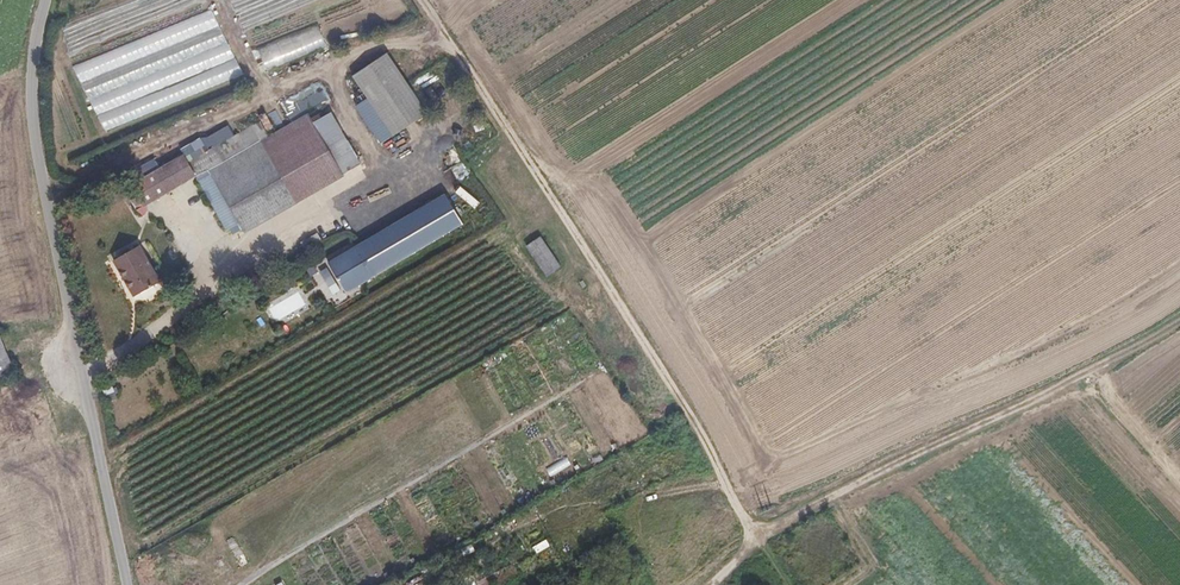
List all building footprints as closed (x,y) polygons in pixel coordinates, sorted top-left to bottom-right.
[(217,11),(76,61),(100,129),(241,79),(217,11)] [(71,46),(98,42),(96,27),(78,30),(77,22),(68,23),(71,46)] [(318,24),(257,47),(266,69),(326,46),(318,24)] [(389,52),(353,74),(391,137),(428,114),(389,52)] [(320,81),(281,101),(290,119),(329,99),(320,81)] [(298,201),(263,141),(210,170),(245,230),(298,201)] [(195,174),(184,154),(131,184),(142,203),(195,174)] [(245,230),(210,170),(198,176),(232,237),(245,230)] [(447,194),(328,260),(346,292),(465,226),(447,194)] [(525,245),(546,277),(561,267),(540,235),(525,245)] [(114,258),(133,294),(158,280),(139,244),(114,258)] [(276,318),(305,306),(299,294),(270,306),(276,318)] [(16,370),(0,331),(0,377),(16,370)] [(117,398),(113,387),(104,391),(109,401),(117,398)]
